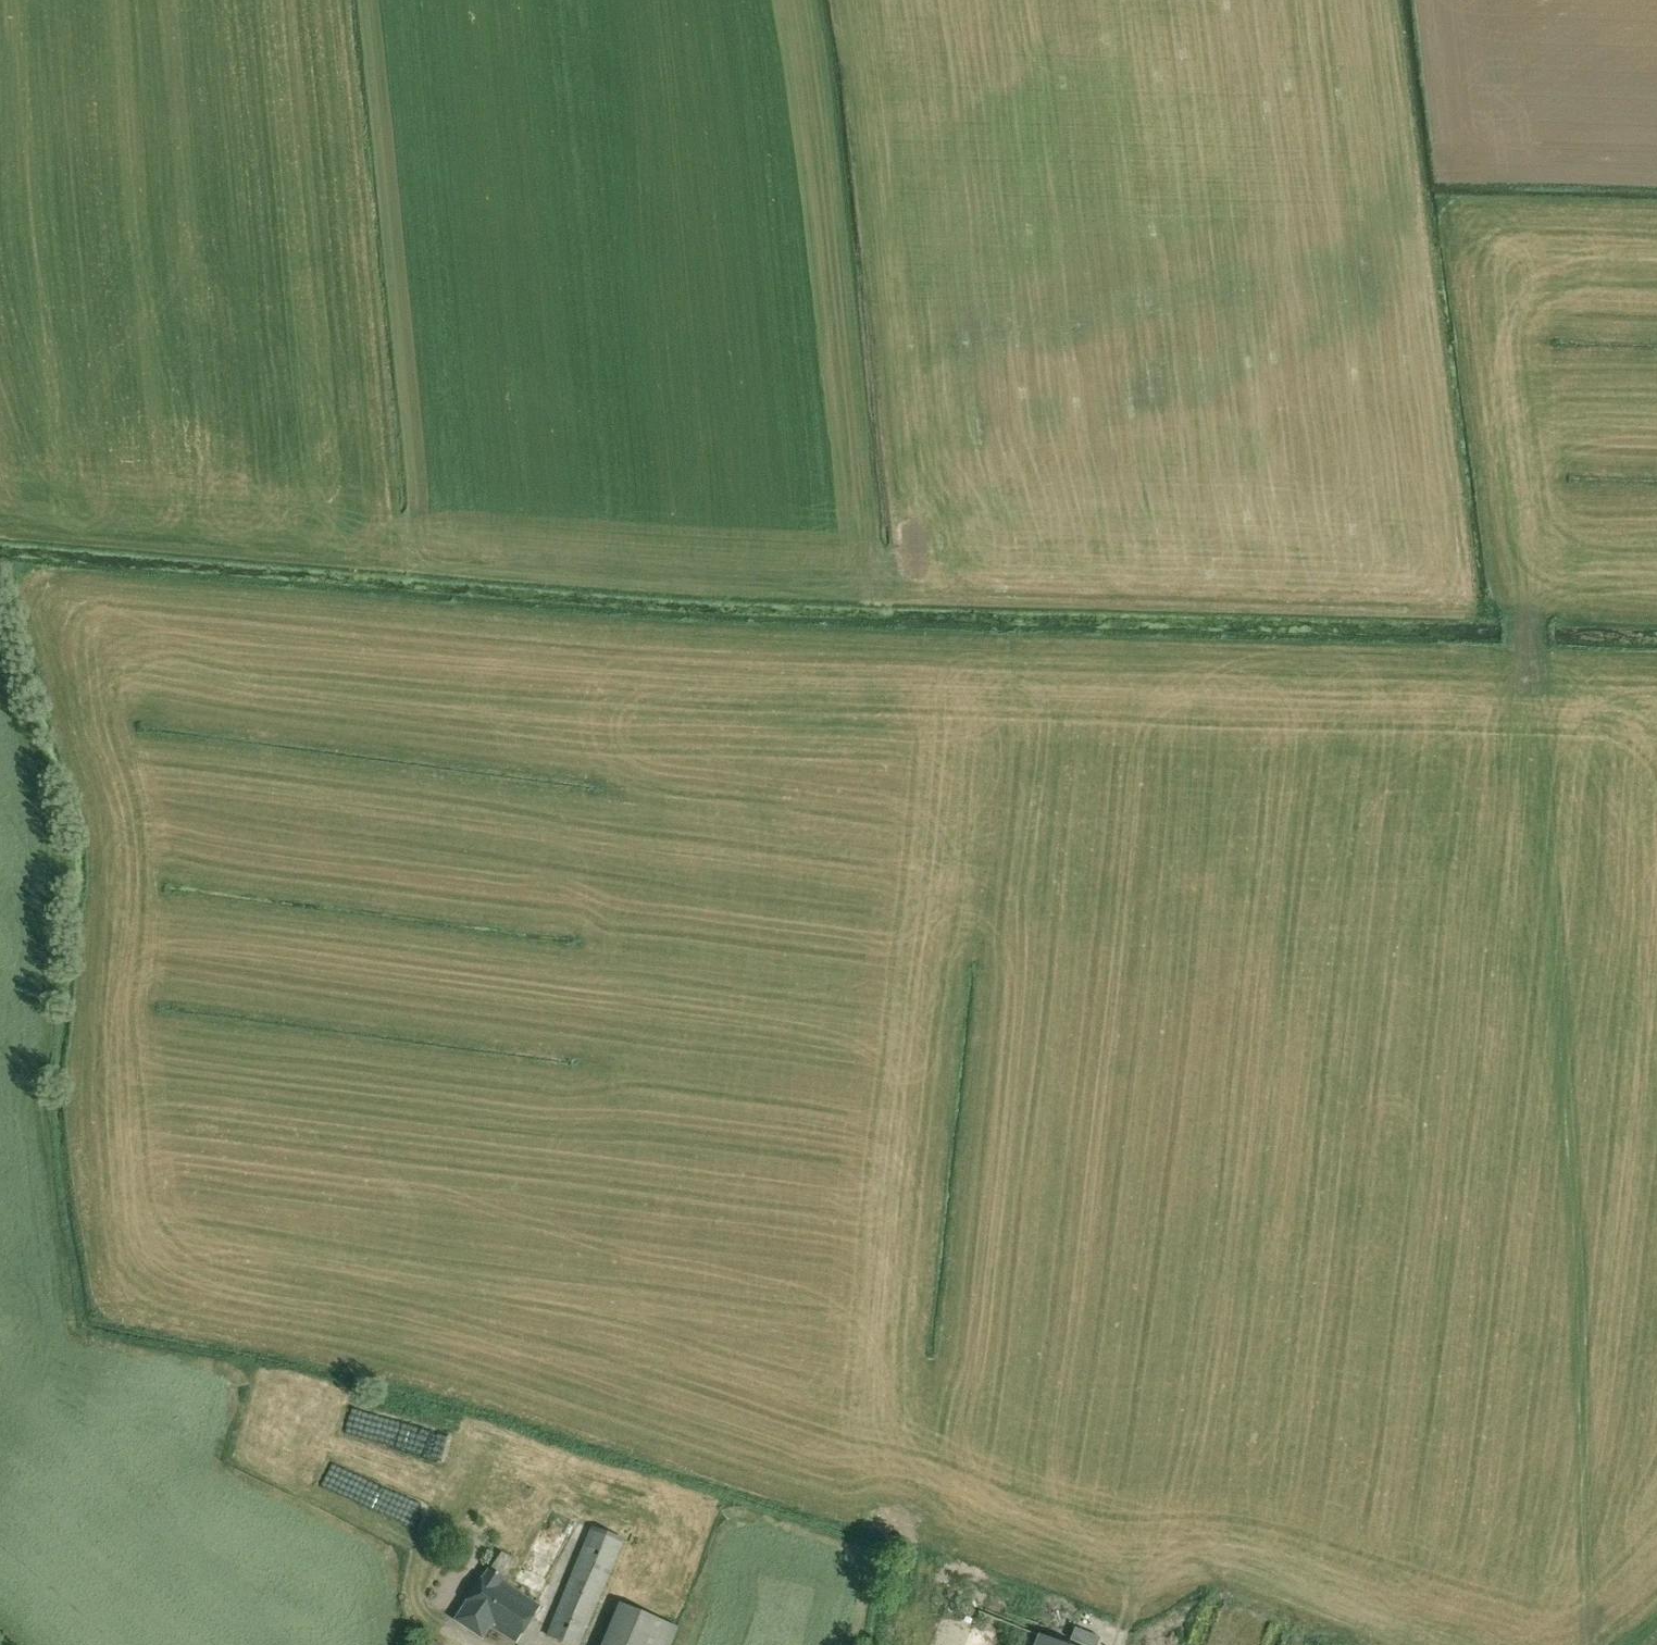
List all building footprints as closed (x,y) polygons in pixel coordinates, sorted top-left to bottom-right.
[(549,1636),(572,1644),(581,1644),(624,1539),(594,1526),(549,1636)] [(488,1621),(518,1641),(542,1604),(502,1579),(505,1575),(501,1572),(511,1556),(503,1550),(458,1619),(480,1633),(488,1621)] [(613,1644),(673,1644),(680,1628),(629,1607),(613,1644)] [(1031,1644),(1097,1644),(1098,1641),(1038,1621),(1031,1644)]
